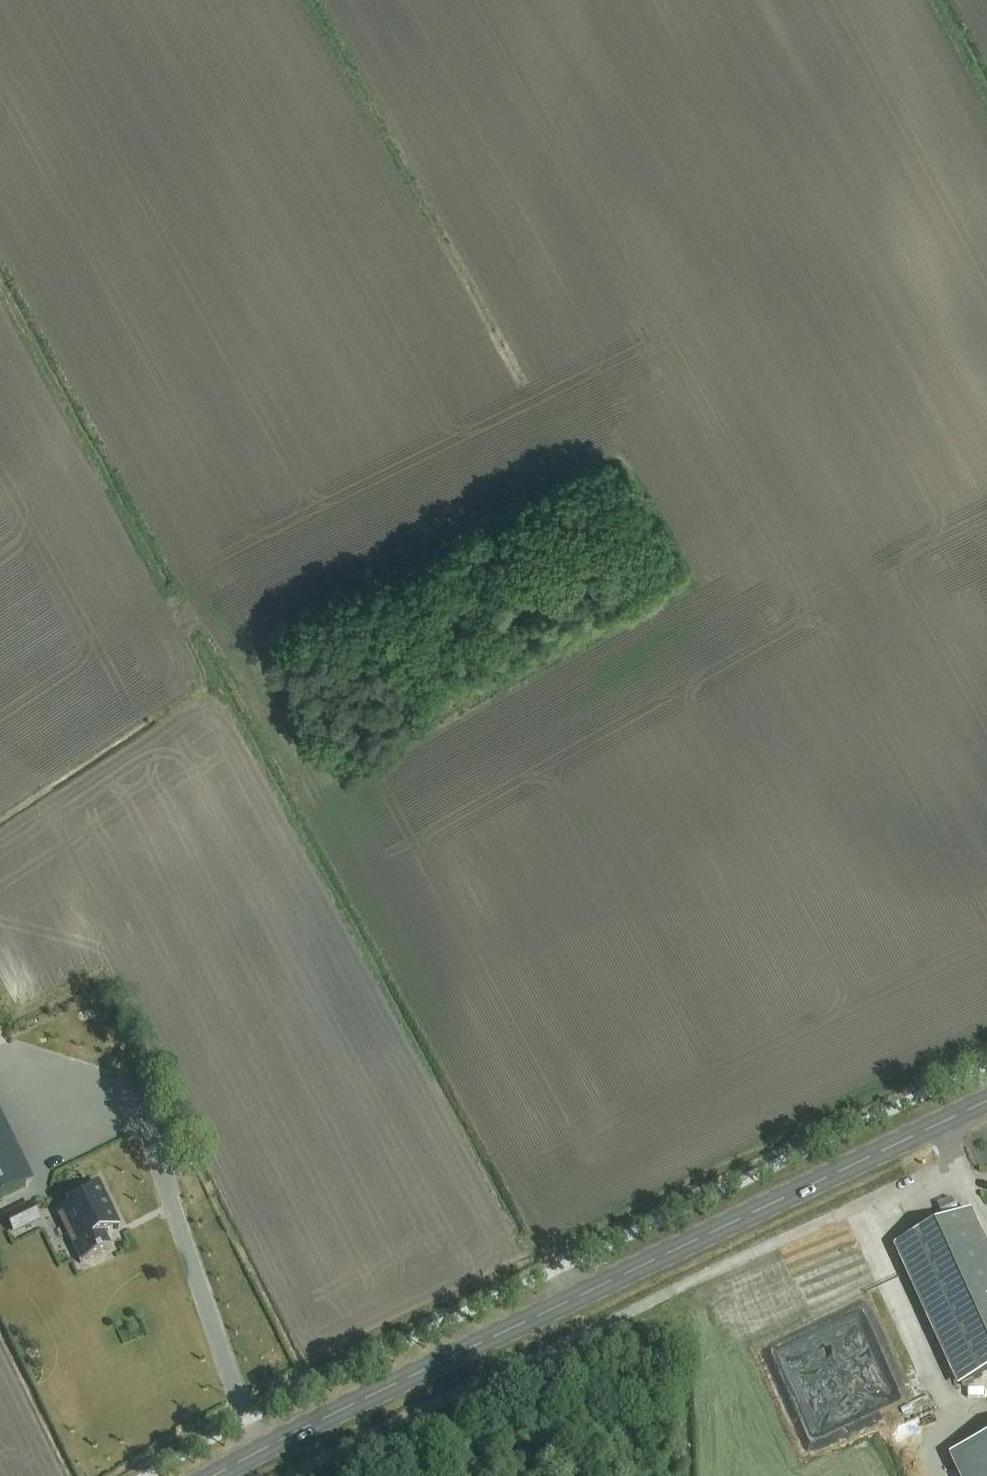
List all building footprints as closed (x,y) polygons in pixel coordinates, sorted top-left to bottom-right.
[(30,1189),(0,1126),(0,1203),(30,1189)] [(111,1250),(104,1235),(119,1229),(98,1182),(75,1193),(79,1203),(60,1212),(83,1263),(111,1250)] [(31,1204),(7,1216),(16,1235),(40,1224),(31,1204)] [(894,1248),(927,1321),(959,1390),(986,1377),(986,1243),(973,1212),(894,1248)] [(951,1458),(959,1475),(986,1475),(986,1442),(951,1458)]
